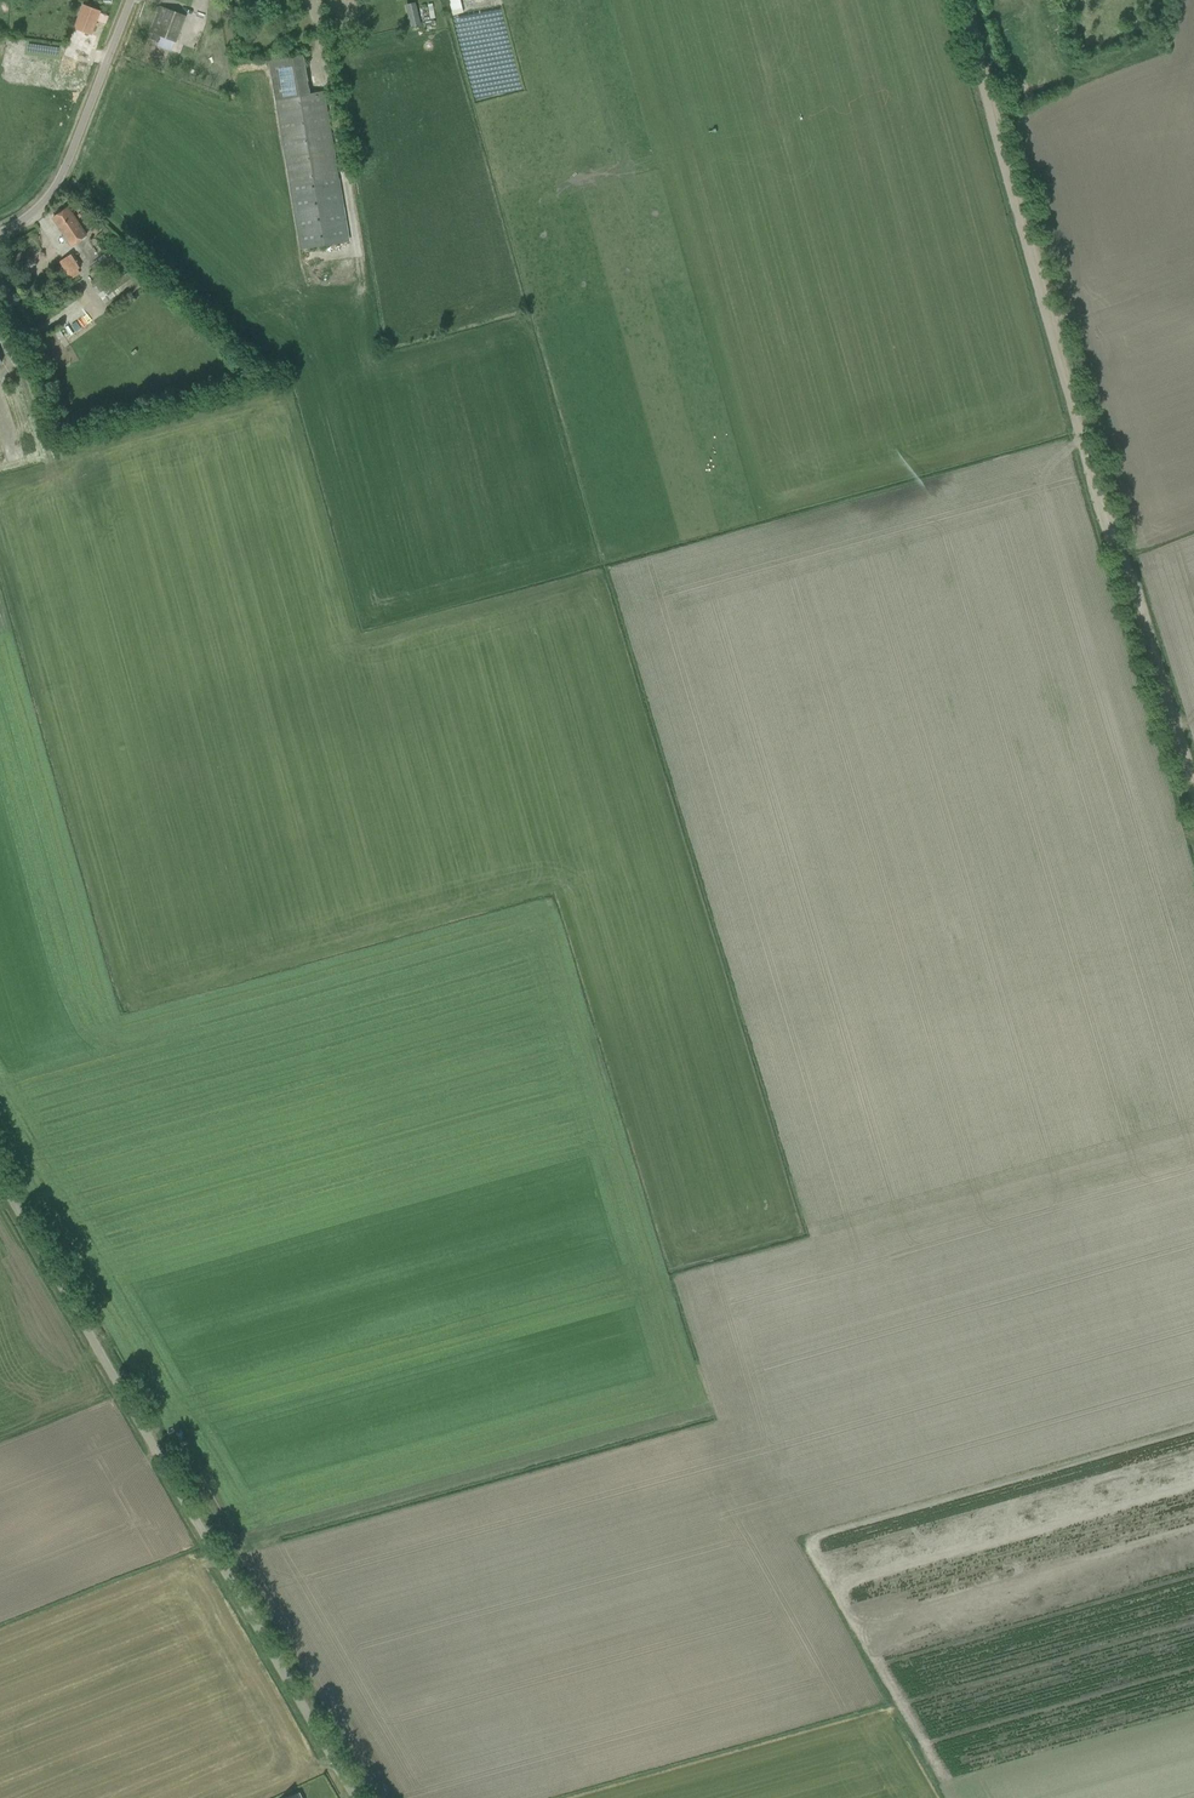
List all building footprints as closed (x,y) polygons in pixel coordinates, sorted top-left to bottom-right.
[(287,9),(302,1),(301,0),(281,0),(287,9)] [(450,2),(453,13),(463,10),(460,0),(456,0),(450,2)] [(414,3),(406,5),(412,27),(420,25),(414,3)] [(73,28),(91,35),(100,12),(82,5),(73,28)] [(154,33),(176,42),(186,16),(160,5),(150,32),(154,33)] [(268,61),(300,249),(347,241),(322,92),(308,95),(301,55),(268,61)] [(52,218),(69,243),(84,233),(68,208),(52,218)] [(81,265),(73,253),(60,261),(68,273),(81,265)] [(102,300),(138,273),(134,267),(107,287),(98,294),(102,300)] [(94,288),(103,281),(99,275),(90,282),(94,288)] [(60,330),(55,334),(59,339),(64,336),(60,330)]
